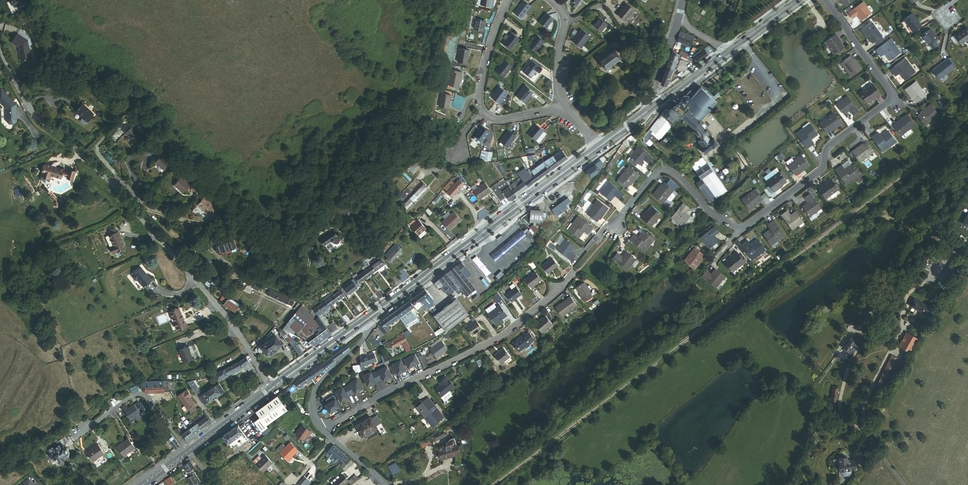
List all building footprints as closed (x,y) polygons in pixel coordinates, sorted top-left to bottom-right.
[(521,18),(531,5),(525,0),(524,0),(514,12),(521,18)] [(867,19),(876,12),(868,1),(853,13),(858,18),(862,15),(863,14),(867,19)] [(621,13),(628,20),(637,11),(630,4),(621,13)] [(907,17),(916,30),(924,24),(916,11),(907,17)] [(540,22),(547,28),(554,19),(547,13),(540,22)] [(475,28),(485,29),(486,20),(477,18),(475,28)] [(597,26),(606,31),(611,24),(603,18),(597,26)] [(877,43),(887,36),(877,22),(866,30),(870,36),(871,35),(875,40),(877,43)] [(931,25),(923,31),(925,34),(933,28),(931,25)] [(931,44),(940,38),(934,28),(933,28),(925,34),(931,44)] [(964,44),(967,41),(967,29),(958,36),(964,44)] [(572,42),(580,49),(590,38),(581,31),(572,42)] [(31,42),(17,33),(10,43),(22,50),(17,58),(25,63),(33,50),(28,47),(31,42)] [(507,43),(515,50),(523,39),(516,33),(507,43)] [(829,42),(839,54),(849,47),(845,42),(843,39),(844,39),(840,33),(829,42)] [(532,46),(540,52),(548,41),(541,35),(532,46)] [(689,39),(682,36),(681,41),(694,46),(697,38),(690,36),(689,39)] [(895,60),(904,54),(899,48),(901,46),(896,39),(881,50),(886,56),(890,53),(895,60)] [(460,63),(469,64),(472,51),(462,49),(460,63)] [(698,62),(709,53),(705,49),(694,57),(698,62)] [(598,63),(605,71),(620,59),(614,51),(598,63)] [(671,80),(673,81),(681,61),(679,60),(681,55),(678,54),(674,52),(668,68),(669,68),(663,84),(669,86),(671,80)] [(856,77),(867,69),(862,63),(861,64),(858,59),(855,56),(845,63),(856,77)] [(936,68),(941,77),(957,67),(951,58),(936,68)] [(909,80),(918,74),(914,67),(915,66),(910,59),(895,70),(900,76),(904,73),(909,80)] [(522,72),(530,78),(535,71),(536,70),(538,72),(541,68),(531,60),(522,72)] [(500,71),(507,77),(516,66),(509,61),(500,71)] [(446,85),(457,87),(460,71),(449,69),(446,85)] [(878,97),(884,92),(876,81),(863,91),(871,101),(875,98),(878,96),(878,97)] [(921,102),(930,95),(920,81),(909,89),(914,95),(915,94),(918,99),(921,102)] [(516,97),(525,105),(534,94),(526,86),(516,97)] [(491,97),(500,104),(509,94),(500,87),(491,97)] [(694,130),(701,123),(718,104),(708,96),(700,88),(688,97),(687,96),(684,96),(681,98),(680,102),(669,110),(668,108),(659,114),(661,116),(673,126),(675,128),(682,119),(689,125),(694,130)] [(0,93),(0,103),(7,109),(8,109),(8,121),(11,124),(15,124),(19,120),(18,104),(17,104),(15,104),(13,102),(14,101),(3,90),(0,93)] [(442,107),(451,109),(454,96),(444,94),(442,107)] [(856,114),(862,109),(851,95),(840,103),(846,112),(852,108),(853,109),(856,114)] [(79,109),(90,120),(97,113),(87,102),(79,109)] [(921,114),(928,124),(942,113),(934,102),(928,107),(929,108),(924,112),(921,114)] [(839,126),(845,122),(836,111),(823,122),(830,131),(833,129),(838,125),(839,126)] [(897,124),(904,134),(918,123),(910,112),(904,117),(905,118),(900,122),(897,124)] [(660,141),(673,126),(661,116),(649,131),(660,141)] [(146,126),(140,119),(136,123),(143,129),(146,126)] [(715,141),(714,142),(706,131),(705,132),(702,128),(704,127),(701,123),(694,130),(697,133),(696,134),(698,138),(700,137),(702,141),(699,143),(704,150),(702,151),(705,156),(713,150),(714,151),(719,147),(715,141)] [(135,138),(143,130),(136,124),(128,131),(135,138)] [(814,139),(821,133),(814,124),(808,129),(807,127),(800,133),(811,148),(817,143),(814,139)] [(542,143),(548,136),(545,133),(547,131),(540,125),(532,135),(542,143)] [(474,139),(483,145),(492,133),(484,127),(474,139)] [(893,145),(892,144),(898,139),(891,130),(884,135),(881,131),(875,135),(886,150),(893,145)] [(500,142),(507,148),(516,137),(509,131),(500,142)] [(855,150),(863,161),(877,151),(869,141),(866,143),(861,147),(860,146),(855,150)] [(621,155),(625,149),(621,146),(617,152),(621,155)] [(649,164),(653,158),(639,147),(631,158),(639,164),(643,159),(644,160),(649,164)] [(487,161),(489,152),(482,150),(479,159),(487,161)] [(561,163),(567,159),(561,150),(555,155),(561,163)] [(157,160),(165,168),(173,159),(165,152),(157,160)] [(542,160),(545,160),(543,152),(532,155),(534,160),(541,158),(542,160)] [(556,166),(561,163),(555,155),(550,158),(556,166)] [(808,170),(813,166),(805,155),(791,165),(799,175),(802,173),(807,169),(808,170)] [(552,170),(556,166),(550,158),(546,161),(552,170)] [(855,163),(852,160),(851,159),(845,164),(848,168),(855,163)] [(493,161),(502,172),(505,169),(498,160),(493,161)] [(548,173),(552,170),(546,161),(542,164),(548,173)] [(589,171),(593,177),(601,169),(605,165),(602,162),(589,171)] [(857,178),(855,177),(862,172),(856,165),(855,163),(848,168),(845,164),(838,169),(850,184),(857,178)] [(865,171),(859,163),(856,165),(862,172),(863,173),(865,171)] [(539,179),(548,173),(542,164),(533,171),(539,179)] [(719,195),(725,190),(706,164),(694,172),(700,181),(706,177),(719,195)] [(449,174),(454,170),(450,165),(445,169),(449,174)] [(64,171),(64,170),(56,169),(56,168),(53,167),(53,168),(46,166),(43,178),(52,180),(52,177),(62,179),(63,175),(68,176),(68,178),(74,180),(76,171),(70,169),(69,173),(64,171)] [(636,180),(640,175),(630,167),(617,183),(625,188),(627,186),(629,187),(631,185),(635,179),(636,180)] [(530,173),(526,169),(517,175),(522,182),(527,188),(536,182),(532,177),(530,173)] [(536,182),(539,179),(533,171),(531,172),(534,176),(532,177),(536,182)] [(786,184),(791,181),(784,171),(771,181),(779,192),(784,188),(783,187),(786,184)] [(493,187),(499,182),(493,174),(486,179),(493,187)] [(184,193),(191,186),(182,177),(175,185),(184,193)] [(422,181),(418,177),(398,196),(401,202),(403,199),(422,181)] [(447,193),(452,199),(466,186),(458,177),(454,182),(452,180),(446,186),(447,188),(445,190),(448,193),(447,193)] [(515,196),(527,188),(522,182),(520,183),(516,178),(507,185),(508,186),(515,196)] [(829,198),(842,188),(835,178),(830,182),(827,184),(826,183),(821,187),(829,198)] [(493,187),(486,179),(481,182),(488,191),(493,187)] [(403,199),(408,204),(426,185),(422,181),(403,199)] [(712,200),(714,198),(700,181),(697,183),(695,185),(709,203),(712,200)] [(621,200),(625,194),(611,183),(602,194),(611,200),(615,195),(616,196),(621,200)] [(655,195),(665,204),(676,191),(667,183),(664,186),(660,191),(659,190),(655,195)] [(509,201),(515,196),(508,186),(501,191),(509,201)] [(14,189),(16,197),(23,195),(21,187),(14,189)] [(763,201),(766,199),(759,189),(745,199),(753,210),(759,206),(758,205),(763,201)] [(807,207),(814,216),(825,207),(814,193),(808,197),(812,202),(812,203),(807,207)] [(214,221),(222,213),(207,198),(199,206),(214,221)] [(606,212),(607,213),(611,208),(600,199),(590,213),(600,220),(602,217),(606,212)] [(493,211),(499,207),(493,200),(490,202),(488,201),(486,202),(493,211)] [(559,215),(566,209),(564,207),(565,206),(566,208),(569,205),(568,204),(565,201),(554,209),(559,215)] [(684,227),(691,218),(686,214),(687,213),(691,209),(685,204),(673,218),(684,227)] [(479,210),(481,219),(491,211),(486,205),(479,210)] [(339,219),(350,213),(346,206),(335,211),(339,219)] [(643,218),(654,227),(664,214),(654,206),(650,211),(648,214),(647,213),(643,218)] [(542,220),(545,220),(546,212),(533,210),(532,221),(542,222),(542,220)] [(796,229),(807,221),(801,212),(795,216),(795,215),(791,210),(785,214),(796,229)] [(443,222),(450,230),(462,219),(455,211),(443,222)] [(529,223),(532,221),(527,214),(523,217),(529,223)] [(591,233),(596,227),(581,216),(575,223),(577,224),(572,230),(582,237),(587,230),(591,233)] [(427,227),(419,218),(412,225),(422,236),(426,232),(424,229),(427,227)] [(782,241),(789,235),(777,220),(771,225),(774,229),(767,234),(774,244),(780,239),(782,241)] [(536,233),(540,229),(536,224),(532,227),(536,233)] [(717,236),(718,235),(722,232),(718,226),(704,238),(712,248),(721,242),(717,236)] [(527,232),(523,228),(509,241),(514,245),(527,232)] [(337,243),(341,240),(333,230),(318,241),(324,247),(334,239),(337,243)] [(652,245),(650,244),(655,238),(646,230),(641,237),(637,234),(632,240),(646,252),(652,245)] [(108,236),(103,237),(106,249),(108,248),(110,255),(111,255),(115,253),(121,252),(116,233),(115,234),(108,236)] [(567,239),(563,236),(558,242),(562,245),(567,239)] [(574,251),(572,250),(576,245),(568,239),(567,239),(562,245),(559,249),(574,260),(578,255),(574,251)] [(762,253),(768,248),(761,239),(754,244),(751,240),(745,245),(756,260),(763,254),(762,253)] [(224,249),(230,246),(227,242),(218,248),(219,250),(223,248),(224,249)] [(511,247),(507,243),(494,255),(498,260),(511,247)] [(402,255),(397,247),(388,253),(394,261),(402,255)] [(701,263),(705,258),(707,255),(698,247),(687,261),(697,269),(702,264),(701,263)] [(736,273),(748,263),(740,252),(735,256),(736,257),(733,259),(728,263),(736,273)] [(615,260),(630,271),(639,260),(630,253),(626,259),(624,258),(620,254),(615,260)] [(493,273),(478,256),(474,260),(489,277),(493,273)] [(367,270),(371,275),(388,263),(384,258),(367,270)] [(549,273),(560,265),(554,258),(543,266),(549,273)] [(473,282),(470,279),(474,275),(471,271),(468,273),(465,268),(467,266),(463,261),(453,269),(466,286),(467,287),(473,282)] [(136,269),(130,276),(130,279),(133,282),(135,283),(145,292),(146,291),(146,288),(144,287),(149,282),(136,269)] [(466,291),(464,288),(466,286),(453,269),(448,273),(449,274),(448,281),(445,283),(445,284),(441,287),(447,294),(454,289),(457,292),(460,290),(463,293),(466,291)] [(363,284),(362,282),(371,275),(367,270),(356,278),(360,284),(361,285),(363,284)] [(403,284),(409,279),(402,270),(396,275),(399,278),(403,284)] [(704,275),(719,287),(727,277),(719,270),(715,275),(713,274),(709,270),(704,275)] [(526,280),(532,287),(542,278),(536,272),(526,280)] [(360,287),(358,285),(360,284),(356,278),(347,285),(349,288),(346,289),(350,294),(360,287)] [(399,287),(403,284),(399,278),(394,281),(399,287)] [(445,284),(445,283),(441,278),(435,282),(439,288),(441,287),(445,284)] [(479,285),(482,289),(491,282),(488,278),(479,285)] [(468,289),(470,291),(476,287),(473,282),(467,287),(466,286),(464,288),(466,291),(468,289)] [(591,298),(593,297),(591,294),(592,293),(586,282),(578,287),(584,298),(584,297),(587,301),(588,300),(591,298)] [(348,296),(350,294),(346,289),(345,288),(335,296),(340,302),(348,296)] [(429,309),(434,306),(434,298),(427,288),(412,299),(416,306),(422,313),(428,308),(429,309)] [(512,303),(523,295),(518,288),(507,295),(512,303)] [(294,302),(295,300),(272,289),(270,294),(295,307),(297,303),(294,302)] [(380,301),(386,296),(382,290),(375,295),(380,301)] [(496,304),(502,299),(497,293),(491,298),(496,304)] [(924,303),(925,302),(921,300),(921,301),(917,299),(919,297),(913,294),(907,302),(931,316),(935,309),(924,303)] [(332,308),(340,302),(335,296),(327,302),(332,308)] [(558,307),(564,316),(580,304),(573,296),(558,307)] [(227,306),(239,314),(245,305),(233,297),(227,306)] [(447,333),(470,315),(457,298),(434,317),(447,333)] [(414,311),(412,309),(416,306),(412,299),(404,305),(408,311),(407,312),(409,314),(414,311)] [(331,308),(332,308),(327,302),(319,308),(320,309),(315,312),(318,316),(316,317),(319,320),(323,318),(322,316),(326,313),(327,314),(329,314),(332,312),(332,309),(331,308)] [(496,324),(507,314),(498,304),(487,314),(496,324)] [(318,346),(334,335),(333,333),(329,327),(323,318),(319,320),(316,317),(312,312),(311,313),(304,305),(287,329),(300,336),(318,346)] [(402,319),(409,314),(407,312),(408,311),(404,305),(396,311),(400,317),(402,319)] [(180,309),(170,313),(172,318),(174,317),(179,331),(189,328),(187,324),(186,325),(180,309)] [(396,320),(400,317),(396,311),(392,314),(396,320)] [(390,324),(396,320),(392,314),(383,321),(377,328),(383,336),(393,329),(390,324)] [(913,315),(910,322),(920,326),(923,319),(913,315)] [(538,325),(545,333),(556,324),(548,316),(538,325)] [(473,334),(483,327),(476,319),(467,326),(473,334)] [(333,333),(339,329),(336,323),(329,327),(333,333)] [(426,342),(434,338),(427,328),(420,333),(421,334),(410,341),(407,334),(400,337),(402,342),(403,343),(407,351),(424,340),(426,342)] [(292,342),(296,339),(300,336),(287,329),(285,331),(282,333),(288,341),(290,339),(292,342)] [(907,349),(912,352),(920,338),(909,332),(901,346),(907,349)] [(516,344),(523,352),(535,342),(529,334),(516,344)] [(273,354),(278,350),(285,345),(279,337),(277,339),(275,336),(271,339),(272,340),(270,341),(272,343),(264,349),(267,352),(270,356),(273,354)] [(387,343),(389,347),(402,342),(400,337),(390,341),(390,342),(387,343)] [(299,345),(301,344),(296,339),(292,342),(291,342),(303,357),(306,354),(299,345)] [(436,357),(448,348),(441,339),(435,343),(432,345),(429,348),(436,357)] [(847,348),(855,354),(861,346),(857,343),(854,341),(853,340),(847,348)] [(403,353),(407,351),(403,343),(399,345),(403,353)] [(336,364),(350,350),(348,347),(331,358),(336,364)] [(187,348),(178,352),(183,365),(192,361),(188,352),(189,352),(187,348)] [(499,357),(506,365),(514,357),(507,350),(499,357)] [(364,366),(379,359),(376,352),(362,359),(362,363),(364,366)] [(420,364),(415,354),(404,359),(409,370),(415,367),(420,364)] [(255,365),(249,357),(242,362),(215,377),(218,381),(218,382),(244,368),(246,371),(255,365)] [(880,385),(886,389),(900,361),(893,357),(880,385)] [(336,364),(331,358),(322,365),(325,370),(327,372),(336,364)] [(407,370),(402,360),(393,365),(394,366),(390,368),(394,376),(398,374),(398,375),(407,370)] [(358,373),(365,370),(364,366),(362,363),(355,366),(358,373)] [(315,377),(325,370),(322,365),(308,375),(314,383),(315,385),(319,381),(315,377)] [(392,377),(388,368),(376,373),(380,381),(384,379),(384,381),(392,377)] [(380,381),(376,373),(373,375),(372,373),(364,377),(368,387),(377,383),(376,383),(380,381)] [(314,383),(308,375),(296,384),(299,388),(307,383),(310,386),(314,383)] [(444,396),(451,390),(457,386),(451,379),(450,379),(449,377),(443,381),(445,384),(443,385),(438,389),(444,396)] [(364,388),(359,379),(351,384),(352,385),(348,387),(353,394),(356,392),(357,393),(364,388)] [(152,382),(142,381),(141,386),(142,386),(142,387),(144,388),(144,391),(167,395),(168,389),(174,390),(175,383),(169,383),(152,382)] [(193,384),(190,385),(197,396),(201,393),(198,388),(197,388),(193,384)] [(220,384),(199,398),(204,406),(225,391),(220,384)] [(129,388),(132,394),(139,391),(136,385),(129,388)] [(353,394),(348,387),(345,389),(344,388),(337,392),(342,401),(350,397),(349,396),(353,394)] [(832,406),(838,407),(840,389),(834,388),(832,406)] [(187,389),(178,396),(188,409),(189,409),(194,405),(195,404),(190,397),(192,396),(187,389)] [(447,402),(455,395),(451,390),(444,396),(443,396),(447,402)] [(341,407),(337,399),(335,395),(328,400),(327,400),(329,404),(327,405),(329,409),(331,413),(336,409),(337,409),(341,407)] [(289,411),(278,397),(257,413),(261,418),(255,423),(263,433),(269,429),(267,427),(289,411)] [(441,421),(440,420),(442,419),(440,418),(444,415),(431,398),(420,407),(435,426),(441,421)] [(194,405),(189,409),(193,413),(198,409),(194,405)] [(134,421),(140,416),(142,414),(135,406),(126,412),(125,410),(122,412),(130,423),(134,421)] [(183,428),(179,431),(187,441),(211,423),(203,413),(191,423),(188,425),(185,427),(183,428)] [(385,438),(390,435),(380,417),(374,420),(373,418),(360,426),(366,437),(379,429),(385,438)] [(303,424),(296,434),(305,440),(310,434),(310,435),(313,431),(303,424)] [(237,427),(223,437),(231,448),(236,445),(239,448),(248,441),(237,427)] [(270,432),(273,437),(280,432),(277,427),(270,432)] [(435,442),(446,435),(443,431),(432,437),(435,442)] [(180,446),(171,434),(165,438),(169,443),(170,442),(176,450),(180,446)] [(67,451),(64,448),(64,445),(67,442),(65,439),(48,452),(51,455),(52,453),(60,462),(65,459),(64,457),(67,455),(68,455),(69,452),(67,451)] [(129,442),(118,450),(124,459),(135,451),(129,442)] [(298,451),(290,443),(286,448),(284,446),(282,446),(278,450),(278,451),(288,461),(293,456),(298,451)] [(458,454),(457,452),(461,451),(459,445),(455,446),(455,445),(449,446),(441,448),(438,449),(440,459),(458,454)] [(99,446),(87,454),(94,464),(106,456),(99,446)] [(349,458),(334,446),(327,454),(339,463),(341,461),(344,463),(349,458)] [(267,454),(257,464),(264,471),(274,462),(267,454)] [(344,463),(340,467),(346,472),(355,463),(349,458),(344,463)] [(841,472),(857,471),(857,462),(849,463),(849,458),(840,459),(841,472)] [(193,460),(184,467),(189,474),(195,469),(193,467),(196,464),(193,460)] [(392,475),(400,470),(397,465),(389,469),(392,475)] [(10,484),(31,484),(24,475),(10,484)] [(349,482),(344,476),(342,479),(340,477),(337,479),(339,481),(334,484),(345,484),(349,482)] [(187,480),(190,484),(198,484),(193,477),(187,480)]
